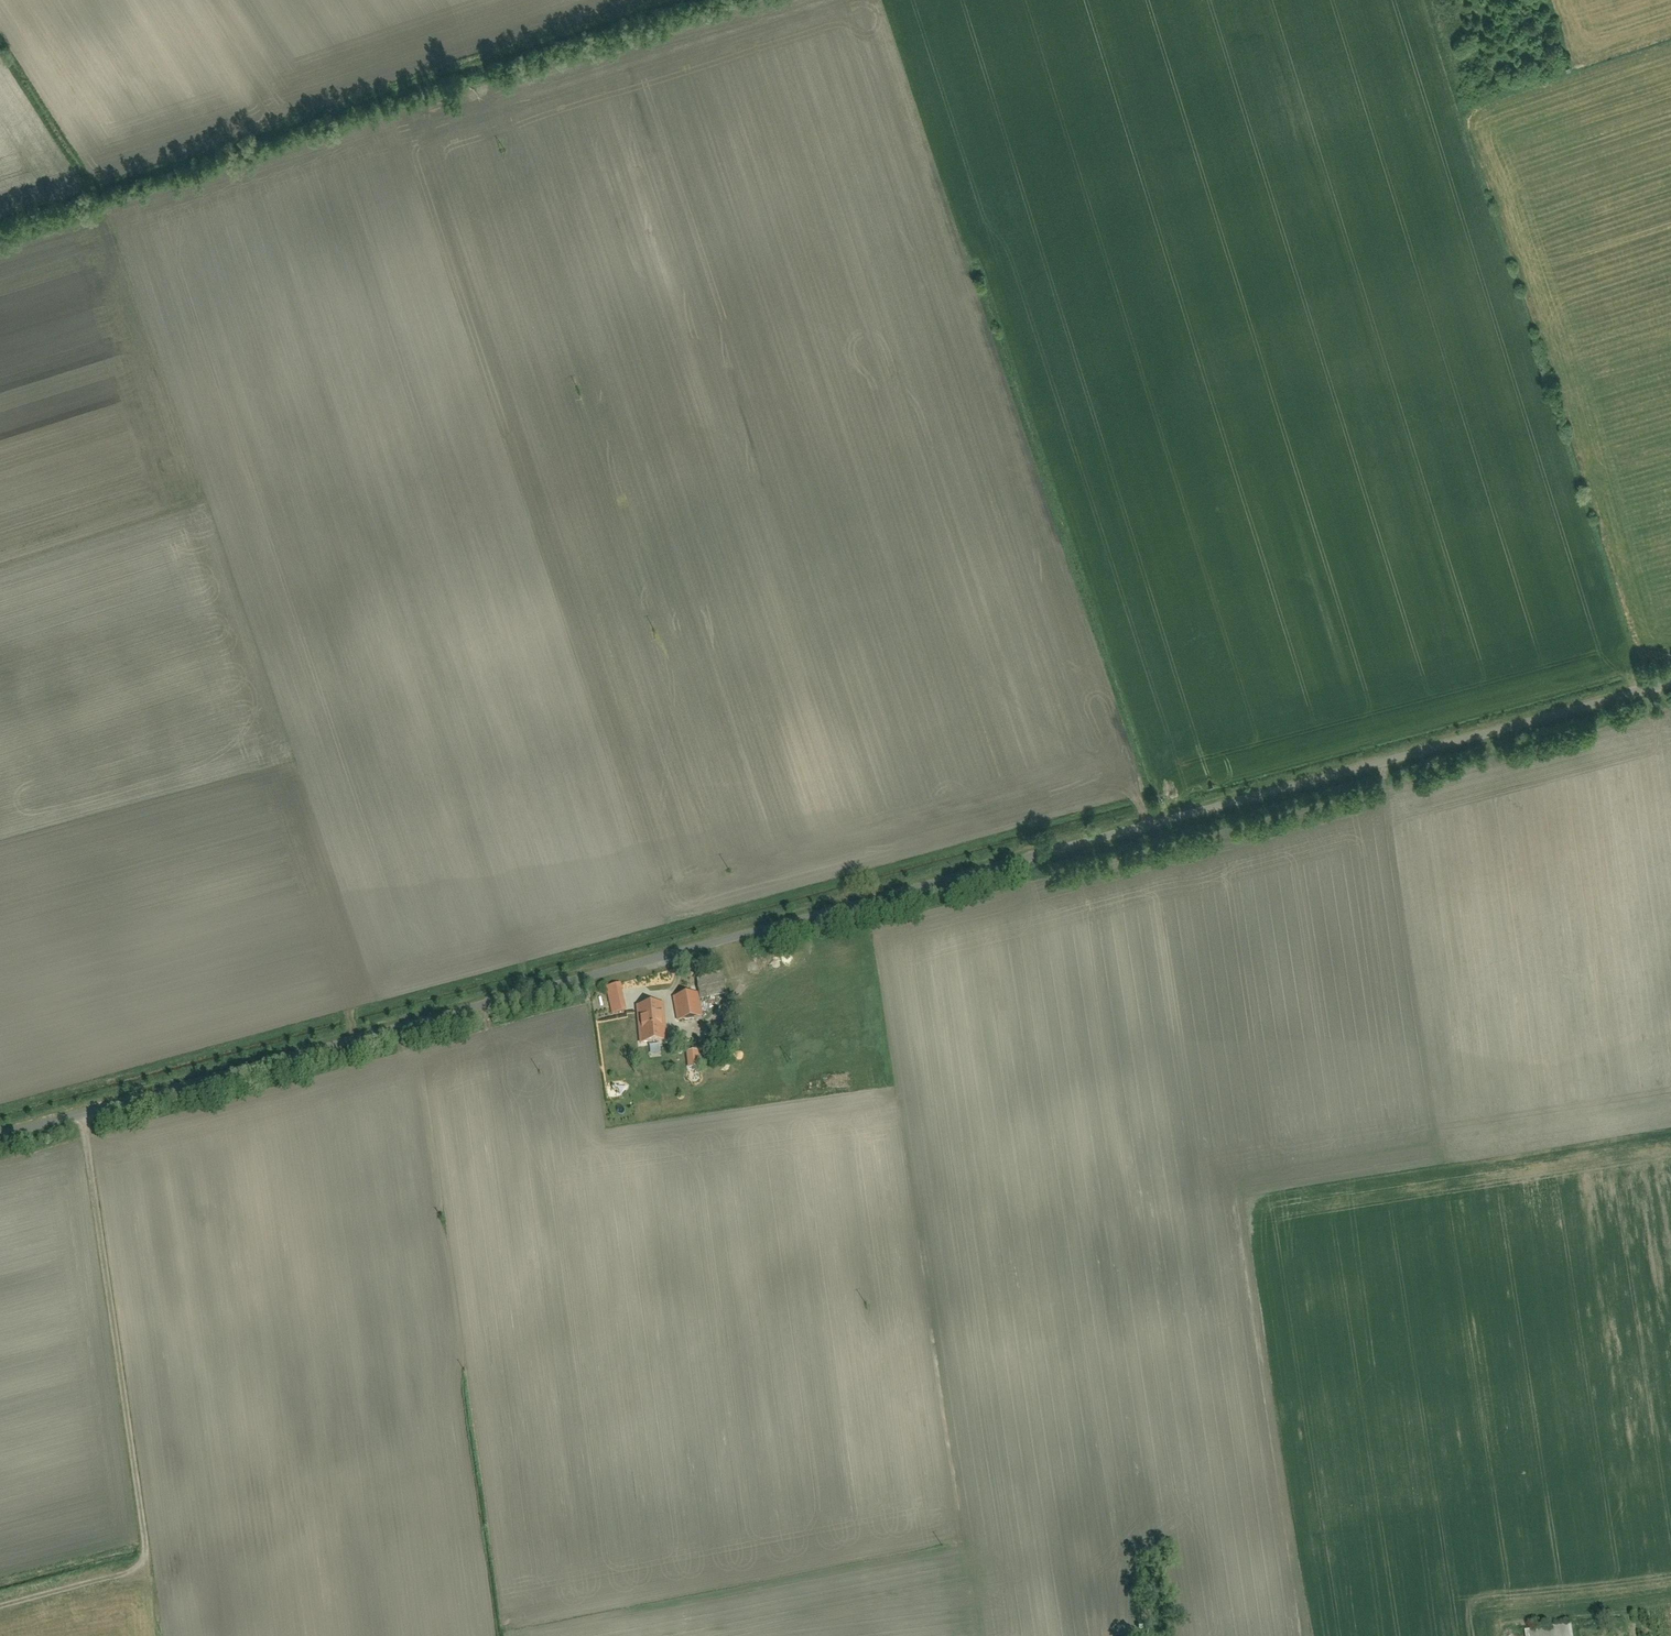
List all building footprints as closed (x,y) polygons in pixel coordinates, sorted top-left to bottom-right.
[(668,998),(672,1020),(697,1015),(694,999),(721,994),(717,970),(690,974),(693,994),(668,998)] [(608,1013),(621,1010),(615,983),(603,986),(608,1013)] [(633,1022),(635,1045),(664,1043),(661,1003),(625,1006),(627,1023),(633,1022)] [(1522,1633),(1522,1635),(1569,1635),(1568,1627),(1522,1633)]
